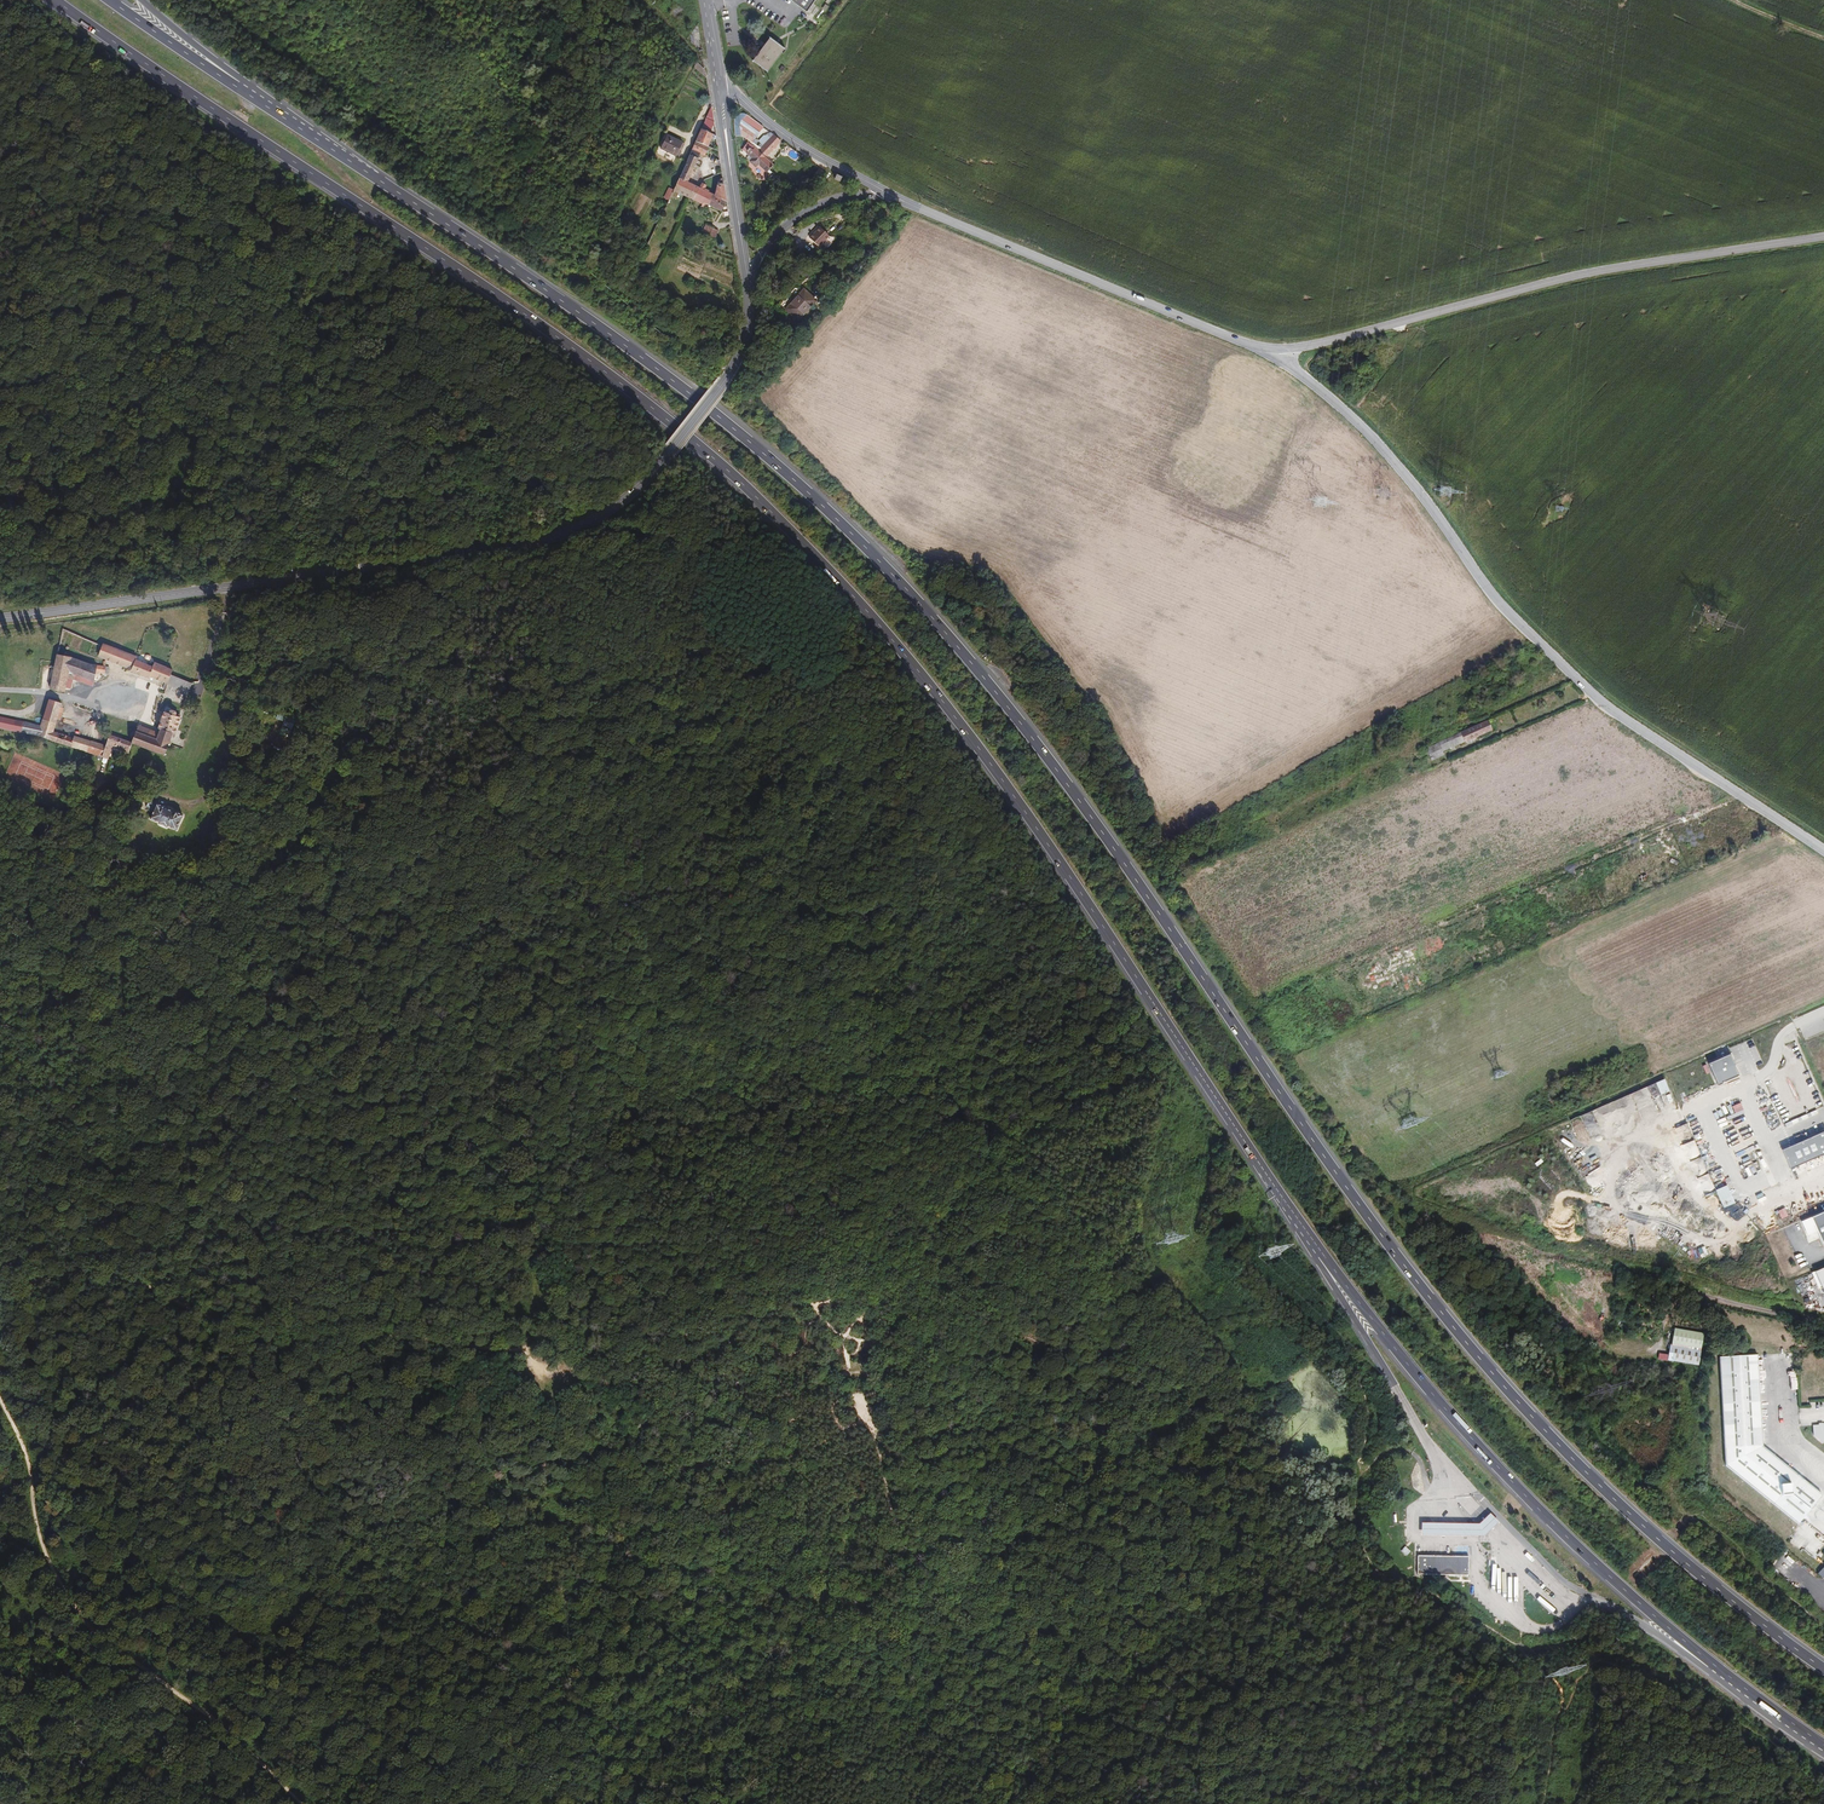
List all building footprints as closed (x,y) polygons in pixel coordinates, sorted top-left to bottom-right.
[(806,13),(815,0),(790,0),(806,13)] [(699,51),(694,19),(683,34),(699,51)] [(772,38),(754,62),(767,72),(785,48),(777,42),(772,38)] [(763,127),(746,115),(741,119),(759,132),(763,127)] [(754,139),(759,132),(741,119),(738,127),(739,128),(754,139)] [(754,139),(739,128),(741,134),(752,142),(754,139)] [(709,135),(698,130),(692,143),(704,148),(709,135)] [(758,145),(765,149),(776,136),(771,131),(763,135),(759,141),(760,143),(758,145)] [(766,162),(783,141),(779,138),(776,136),(765,149),(758,145),(748,140),(745,145),(751,150),(750,153),(751,154),(748,160),(756,167),(759,164),(767,173),(774,166),(771,164),(770,165),(766,162)] [(659,151),(675,158),(681,144),(665,137),(659,151)] [(696,156),(718,165),(716,153),(704,148),(692,143),(670,192),(686,198),(691,200),(696,188),(685,183),(696,156)] [(701,184),(698,183),(696,188),(691,200),(705,206),(718,212),(723,200),(720,180),(715,182),(709,194),(700,190),(701,184)] [(705,238),(710,230),(702,226),(698,234),(705,238)] [(817,247),(828,237),(819,228),(808,239),(817,247)] [(710,230),(705,238),(711,241),(715,232),(710,230)] [(781,311),(793,323),(812,304),(800,292),(781,311)] [(145,675),(164,683),(164,681),(168,674),(170,668),(151,660),(149,665),(135,659),(136,657),(107,646),(104,645),(101,656),(120,665),(119,667),(143,677),(145,675)] [(75,659),(55,653),(53,662),(50,679),(49,685),(49,687),(64,691),(65,687),(71,688),(73,680),(92,686),(94,671),(101,672),(103,662),(100,661),(99,665),(77,659),(75,659)] [(182,694),(186,695),(190,684),(180,679),(168,674),(164,681),(164,683),(165,683),(183,692),(182,694)] [(49,701),(39,726),(0,717),(0,727),(22,731),(33,733),(40,736),(50,739),(97,755),(101,746),(74,737),(72,740),(51,733),(60,705),(49,701)] [(163,711),(161,715),(156,732),(153,740),(166,745),(170,734),(171,734),(179,712),(170,709),(168,713),(163,711)] [(134,725),(131,733),(153,740),(156,732),(134,725)] [(276,739),(285,742),(289,730),(280,727),(276,739)] [(149,751),(153,740),(131,733),(128,743),(149,751)] [(110,746),(124,751),(128,743),(119,739),(106,734),(101,746),(109,749),(110,746)] [(153,740),(149,751),(161,756),(166,745),(153,740)] [(101,746),(97,755),(105,758),(109,749),(101,746)] [(153,806),(150,804),(148,810),(154,814),(152,819),(161,823),(161,824),(169,828),(170,825),(177,829),(183,816),(176,813),(175,813),(167,810),(167,809),(160,806),(159,806),(154,804),(153,806)] [(1731,1054),(1709,1064),(1719,1086),(1723,1084),(1723,1083),(1740,1075),(1731,1054)] [(1661,1094),(1670,1090),(1665,1078),(1656,1082),(1661,1094)] [(1588,1112),(1570,1120),(1576,1134),(1583,1130),(1582,1128),(1586,1126),(1583,1119),(1586,1117),(1587,1120),(1591,1118),(1588,1112)] [(1783,1150),(1793,1172),(1823,1159),(1823,1132),(1783,1150)] [(1727,1220),(1742,1214),(1729,1186),(1715,1192),(1727,1220)] [(1813,1219),(1823,1244),(1823,1214),(1813,1219)] [(1816,1273),(1823,1291),(1823,1269),(1816,1273)] [(1669,1350),(1699,1354),(1701,1339),(1671,1335),(1669,1350)] [(1669,1351),(1667,1366),(1697,1371),(1699,1355),(1669,1351)] [(1719,1381),(1720,1393),(1724,1466),(1796,1525),(1820,1496),(1780,1462),(1762,1447),(1759,1389),(1757,1356),(1718,1359),(1719,1381)] [(1802,1374),(1803,1388),(1812,1388),(1812,1373),(1802,1374)] [(1811,1427),(1812,1436),(1813,1436),(1813,1437),(1820,1443),(1823,1438),(1823,1426),(1811,1427)] [(1483,1518),(1479,1521),(1453,1521),(1422,1521),(1422,1533),(1454,1534),(1484,1534),(1492,1527),(1500,1521),(1490,1511),(1483,1518)] [(1401,1550),(1407,1555),(1411,1551),(1405,1546),(1401,1550)] [(1418,1575),(1469,1576),(1469,1557),(1418,1556),(1418,1575)]
